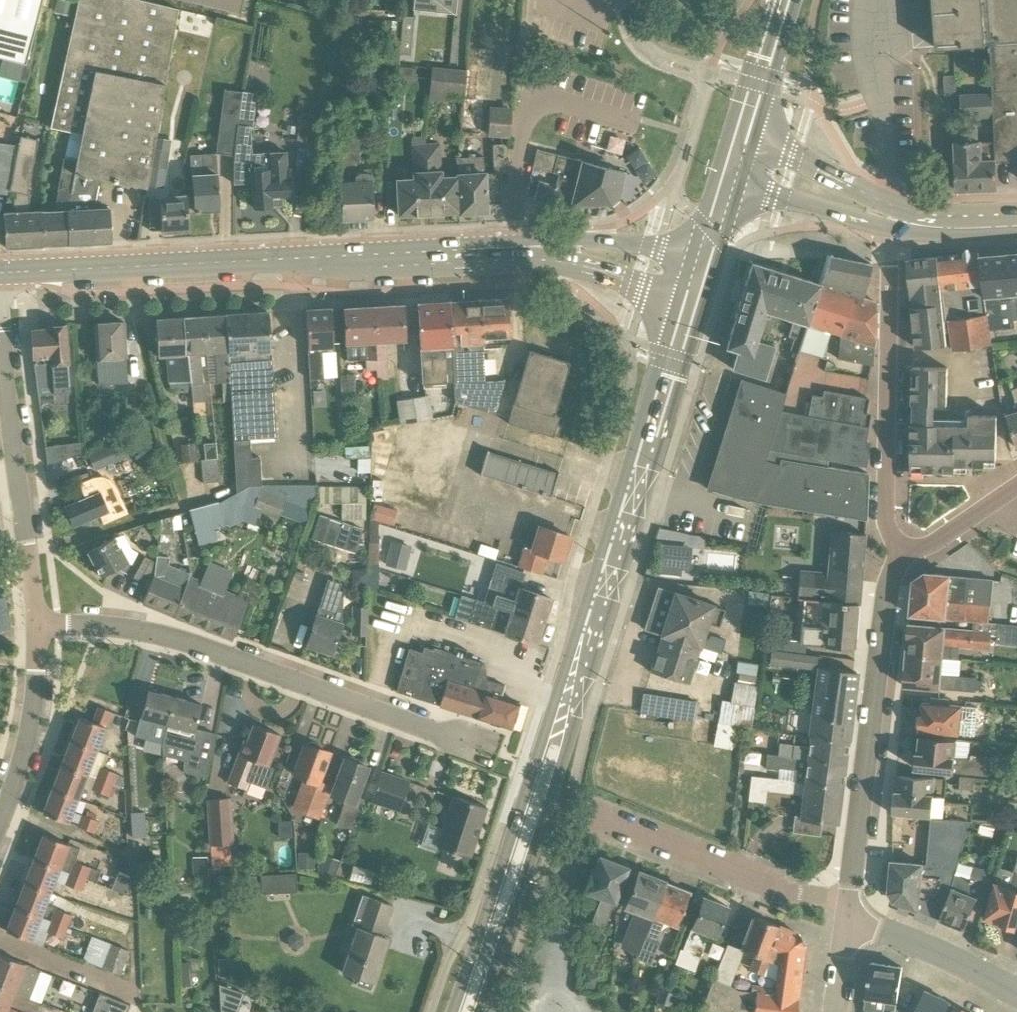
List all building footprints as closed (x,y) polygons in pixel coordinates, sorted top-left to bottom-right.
[(30,68),(49,0),(0,0),(0,60),(30,68)] [(51,128),(83,135),(77,161),(75,175),(100,180),(148,188),(179,9),(140,0),(80,0),(51,128)] [(74,3),(62,0),(57,0),(54,11),(71,15),(74,3)] [(241,13),(245,0),(189,0),(241,13)] [(385,10),(399,11),(400,0),(385,0),(385,10)] [(414,0),(441,3),(440,13),(455,14),(456,0),(414,0)] [(938,49),(991,45),(1016,43),(1016,0),(934,0),(938,49)] [(331,17),(333,3),(324,1),(321,15),(331,17)] [(411,55),(414,17),(405,16),(405,15),(403,15),(400,55),(401,55),(401,54),(411,55)] [(491,66),(491,20),(474,20),(474,95),(484,95),(484,66),(491,66)] [(991,45),(994,91),(1016,90),(1016,43),(991,45)] [(23,71),(0,64),(0,91),(2,92),(0,99),(0,123),(5,125),(23,71)] [(465,96),(468,72),(433,69),(429,101),(447,102),(448,94),(465,96)] [(235,156),(239,125),(244,92),(226,90),(217,154),(235,156)] [(994,91),(994,94),(995,117),(996,142),(997,163),(1016,162),(1016,90),(994,91)] [(515,92),(502,92),(501,108),(489,107),(487,135),(511,136),(512,111),(514,111),(515,92)] [(994,94),(961,96),(962,118),(995,117),(994,94)] [(463,131),(485,131),(485,98),(464,98),(463,131)] [(11,191),(12,186),(17,159),(25,123),(25,115),(10,112),(8,129),(4,145),(0,144),(0,193),(4,193),(5,190),(11,191)] [(316,115),(302,113),(298,141),(312,143),(316,115)] [(342,220),(343,220),(374,219),(372,181),(371,171),(356,171),(355,164),(359,164),(358,140),(368,140),(368,120),(337,121),(339,160),(341,198),(342,220)] [(12,186),(11,191),(17,192),(17,199),(15,199),(14,207),(16,207),(16,212),(4,212),(6,248),(43,246),(42,211),(29,211),(30,194),(28,194),(39,140),(35,139),(38,126),(25,123),(17,159),(12,186)] [(231,183),(253,182),(255,208),(273,207),(273,201),(282,200),(282,198),(294,197),(293,178),(289,179),(287,152),(269,153),(254,154),(253,127),(239,125),(235,156),(231,183)] [(958,191),(978,190),(998,189),(997,163),(996,142),(978,142),(977,129),(957,130),(957,143),(957,162),(958,191)] [(412,140),(412,146),(414,179),(397,180),(399,204),(399,216),(416,215),(416,216),(430,215),(427,145),(426,139),(412,140)] [(440,144),(427,145),(430,215),(444,214),(444,213),(460,212),(459,177),(442,178),(440,144)] [(460,213),(487,212),(486,204),(503,203),(501,173),(505,173),(504,144),(494,145),(494,173),(485,174),(484,157),(458,158),(459,177),(460,212),(460,213)] [(169,151),(155,148),(152,167),(166,169),(169,151)] [(538,150),(533,168),(560,174),(557,185),(540,181),(535,200),(560,207),(561,204),(571,206),(612,204),(618,198),(625,172),(607,168),(608,165),(606,162),(598,160),(595,162),(594,164),(538,150)] [(220,210),(217,154),(191,155),(195,212),(220,210)] [(43,210),(42,211),(43,246),(70,244),(68,212),(75,175),(77,161),(65,158),(55,212),(43,212),(43,210)] [(94,210),(100,180),(75,175),(68,212),(70,244),(113,242),(110,209),(94,210)] [(399,204),(397,180),(386,181),(385,204),(399,204)] [(188,195),(151,197),(150,204),(151,231),(163,230),(163,231),(190,229),(188,195)] [(993,345),(981,258),(980,258),(980,254),(940,257),(944,291),(947,290),(951,321),(950,321),(952,332),(955,351),(993,345)] [(981,258),(993,345),(993,346),(995,346),(994,333),(1016,330),(1016,255),(981,258)] [(821,285),(800,350),(817,355),(825,331),(840,336),(849,311),(848,310),(852,296),(863,299),(863,298),(872,265),(830,256),(821,285)] [(947,333),(952,332),(950,321),(951,321),(947,290),(944,291),(940,257),(939,257),(908,260),(909,271),(910,282),(912,298),(913,298),(914,307),(913,307),(914,318),(915,329),(917,348),(948,345),(947,333)] [(752,264),(740,305),(780,317),(790,320),(798,295),(793,293),(799,278),(753,263),(752,264)] [(792,352),(798,354),(800,350),(821,285),(799,278),(793,293),(798,295),(790,320),(795,321),(790,337),(796,339),(792,352)] [(874,365),(876,302),(863,298),(863,299),(852,296),(848,310),(849,311),(840,336),(839,359),(874,365)] [(510,341),(508,299),(450,302),(454,360),(485,358),(484,342),(510,341)] [(418,304),(423,384),(455,382),(454,371),(454,360),(450,302),(418,304)] [(376,342),(377,358),(388,358),(387,341),(406,340),(404,305),(374,307),(376,342)] [(775,347),(757,341),(758,337),(768,340),(770,335),(771,335),(775,320),(778,321),(780,317),(740,305),(727,348),(739,352),(733,369),(765,379),(775,347)] [(349,360),(367,359),(377,358),(376,342),(374,307),(345,309),(347,344),(348,343),(349,360)] [(332,309),(307,311),(309,348),(310,380),(324,379),(323,351),(319,351),(319,347),(334,346),(332,309)] [(232,401),(234,441),(248,440),(250,440),(277,438),(269,313),(227,316),(230,382),(231,395),(232,401)] [(207,352),(209,384),(223,383),(225,401),(232,401),(231,395),(230,382),(227,316),(205,317),(207,352)] [(201,353),(207,352),(205,317),(184,318),(185,353),(188,353),(192,385),(205,384),(201,353)] [(170,389),(183,388),(183,392),(193,392),(192,385),(188,353),(185,353),(184,318),(157,320),(159,355),(167,355),(170,389)] [(95,324),(97,358),(127,357),(125,322),(95,324)] [(50,329),(39,330),(38,330),(37,330),(37,331),(34,335),(33,335),(33,336),(33,337),(35,359),(36,359),(36,363),(35,364),(40,400),(56,400),(56,404),(66,404),(66,393),(71,393),(67,326),(50,327),(50,329)] [(515,403),(510,419),(509,424),(554,437),(560,417),(555,416),(570,363),(531,351),(515,403)] [(368,369),(378,369),(377,358),(367,359),(368,369)] [(377,358),(378,369),(379,379),(389,379),(388,358),(377,358)] [(456,403),(495,414),(506,381),(505,380),(505,382),(486,383),(485,358),(454,360),(454,371),(455,382),(456,403)] [(940,368),(914,368),(914,374),(913,385),(913,404),(915,404),(914,425),(912,425),(912,443),(912,472),(924,472),(926,472),(956,472),(957,466),(986,467),(987,460),(997,460),(998,416),(970,415),(970,419),(935,419),(935,405),(948,405),(949,368),(940,368)] [(809,416),(789,413),(782,412),(769,450),(866,467),(869,453),(864,452),(868,427),(866,427),(868,419),(865,418),(872,379),(828,371),(823,397),(812,395),(809,416)] [(342,397),(356,396),(354,374),(340,375),(342,397)] [(770,389),(743,380),(709,489),(744,500),(867,521),(869,474),(865,474),(866,467),(769,450),(782,412),(786,394),(770,389)] [(429,395),(413,398),(417,422),(433,419),(429,395)] [(417,422),(413,398),(397,401),(402,424),(417,422)] [(1008,416),(1016,445),(1016,413),(1008,416)] [(120,423),(100,431),(105,444),(125,436),(124,435),(120,423)] [(102,462),(103,465),(128,455),(121,438),(88,451),(94,465),(102,462)] [(181,441),(183,461),(183,463),(198,461),(196,439),(181,441)] [(234,441),(237,493),(249,486),(261,485),(260,458),(251,458),(250,440),(248,440),(234,441)] [(46,447),(48,465),(57,464),(83,452),(81,442),(46,447)] [(346,458),(358,458),(370,457),(369,445),(346,446),(346,458)] [(552,498),(559,475),(560,473),(559,472),(558,474),(489,453),(490,451),(488,450),(481,475),(552,498)] [(370,472),(370,457),(358,458),(359,472),(370,472)] [(201,460),(203,483),(219,481),(217,458),(201,460)] [(367,486),(322,486),(322,503),(342,504),(342,520),(366,520),(367,486)] [(67,508),(74,525),(119,506),(111,489),(67,508)] [(255,508),(279,517),(285,501),(262,491),(255,508)] [(207,506),(191,510),(200,545),(216,541),(213,529),(223,526),(217,502),(206,505),(207,506)] [(393,524),(398,509),(374,502),(370,517),(393,524)] [(180,515),(177,516),(173,516),(161,520),(161,529),(175,527),(175,528),(181,526),(180,515)] [(363,529),(317,515),(310,537),(356,552),(363,529)] [(564,560),(571,537),(539,527),(538,533),(531,531),(520,567),(545,575),(550,556),(564,560)] [(797,599),(815,601),(815,600),(821,601),(860,604),(866,535),(830,531),(826,574),(815,573),(814,574),(799,572),(797,599)] [(118,569),(129,574),(139,580),(151,559),(140,553),(134,566),(129,563),(115,538),(89,552),(103,577),(118,569)] [(411,546),(392,541),(386,565),(405,570),(411,546)] [(369,564),(379,564),(379,543),(369,543),(368,564),(369,564)] [(681,576),(682,567),(684,548),(661,546),(659,574),(681,576)] [(175,616),(190,578),(191,576),(189,575),(190,573),(168,564),(168,557),(156,556),(154,577),(143,604),(175,616)] [(378,580),(379,564),(369,564),(368,588),(379,592),(378,580)] [(552,599),(519,588),(524,573),(497,564),(485,602),(493,605),(545,621),(552,599)] [(367,583),(368,568),(351,567),(351,583),(367,583)] [(992,579),(951,577),(951,576),(926,573),(914,582),(911,616),(990,623),(992,579)] [(210,586),(190,578),(175,616),(232,639),(247,603),(209,588),(210,586)] [(343,591),(340,591),(343,583),(330,578),(307,646),(333,654),(343,623),(342,623),(343,591)] [(714,605),(676,593),(659,588),(646,630),(663,635),(651,672),(689,684),(701,647),(722,654),(726,640),(713,636),(708,639),(703,637),(708,623),(720,627),(726,610),(714,606),(714,605)] [(749,606),(770,607),(771,595),(750,593),(749,606)] [(493,605),(485,602),(462,595),(454,617),(504,633),(509,635),(538,644),(545,621),(493,605)] [(5,597),(0,598),(0,628),(10,627),(5,597)] [(802,625),(801,643),(822,645),(821,646),(856,649),(860,604),(821,601),(819,627),(802,625)] [(367,634),(368,608),(352,608),(352,634),(367,634)] [(908,655),(944,659),(945,646),(989,649),(991,632),(947,629),(947,628),(910,624),(908,655)] [(999,624),(997,643),(1016,645),(1016,626),(999,624)] [(772,650),(784,652),(786,639),(761,636),(760,649),(772,650)] [(505,685),(490,681),(487,665),(482,663),(435,648),(434,649),(426,647),(424,653),(410,649),(397,691),(512,728),(520,704),(501,698),(505,685)] [(797,653),(784,652),(772,650),(771,663),(795,666),(797,653)] [(944,659),(908,655),(905,686),(941,689),(977,692),(979,678),(942,675),(944,659)] [(736,673),(756,677),(758,664),(738,660),(736,673)] [(812,736),(849,740),(857,673),(820,668),(812,736)] [(155,722),(168,725),(175,698),(149,691),(136,737),(150,740),(155,722)] [(641,717),(696,718),(697,696),(642,694),(641,717)] [(190,751),(185,768),(185,769),(185,770),(186,771),(186,772),(188,773),(208,778),(216,734),(214,733),(214,735),(195,731),(202,705),(175,698),(168,725),(163,744),(190,751)] [(976,737),(979,708),(950,705),(951,700),(933,698),(932,704),(923,703),(920,731),(976,737)] [(751,728),(754,706),(722,700),(718,724),(751,728)] [(71,741),(97,751),(112,712),(100,707),(94,722),(81,717),(71,741)] [(245,790),(248,782),(266,788),(274,767),(268,765),(280,734),(255,725),(249,741),(246,740),(229,783),(245,790)] [(849,740),(812,736),(810,748),(781,744),(779,756),(846,765),(849,740)] [(958,740),(941,739),(921,737),(920,754),(918,754),(916,769),(989,775),(989,772),(991,757),(973,756),(973,759),(956,757),(958,740)] [(103,770),(109,756),(97,751),(71,741),(62,765),(87,775),(97,779),(114,785),(118,775),(103,770)] [(307,807),(305,812),(319,817),(330,787),(319,783),(330,753),(320,749),(320,747),(319,744),(312,741),(309,743),(308,745),(306,744),(294,775),(306,779),(297,803),(307,807)] [(846,765),(779,756),(768,754),(766,768),(794,772),(793,782),(843,788),(846,765)] [(1004,774),(1005,758),(991,757),(989,772),(1004,774)] [(368,767),(346,759),(332,795),(346,800),(337,825),(353,831),(364,803),(356,800),(368,767)] [(53,789),(78,799),(87,775),(62,765),(53,789)] [(371,801),(399,811),(410,783),(381,772),(371,801)] [(843,788),(793,782),(752,776),(749,801),(766,803),(767,791),(804,795),(801,817),(824,821),(838,823),(839,821),(838,821),(843,788)] [(973,805),(945,803),(947,780),(897,777),(896,792),(895,792),(893,815),(932,818),(971,821),(972,821),(973,805)] [(960,790),(975,791),(976,778),(961,777),(960,790)] [(114,785),(97,779),(93,789),(110,795),(114,785)] [(78,799),(53,789),(44,813),(69,823),(78,799)] [(454,796),(448,815),(438,846),(452,851),(471,857),(487,807),(454,796)] [(233,799),(209,800),(211,846),(231,845),(235,845),(233,799)] [(144,812),(131,813),(132,817),(133,837),(145,837),(144,812)] [(99,821),(82,814),(77,827),(94,833),(98,823),(99,821)] [(971,821),(932,818),(928,865),(892,862),(890,893),(895,902),(941,920),(945,907),(953,886),(956,876),(957,873),(971,821)] [(35,859),(60,869),(69,872),(85,879),(90,867),(76,862),(81,849),(69,845),(44,835),(35,859)] [(231,845),(211,846),(212,867),(232,866),(231,845)] [(315,852),(298,852),(298,869),(315,869),(315,852)] [(323,857),(318,855),(318,871),(334,877),(340,860),(324,854),(323,857)] [(207,857),(193,858),(194,876),(208,875),(207,857)] [(604,929),(621,887),(628,868),(600,858),(587,891),(602,898),(592,925),(604,929)] [(25,883),(51,893),(60,869),(35,859),(25,883)] [(375,870),(353,865),(350,879),(372,885),(375,870)] [(956,876),(953,886),(945,907),(941,920),(966,930),(978,899),(986,902),(994,873),(975,867),(971,877),(957,873),(956,876)] [(65,883),(64,884),(81,890),(85,879),(69,872),(65,883)] [(130,896),(129,876),(119,872),(118,874),(112,889),(128,896),(130,896)] [(645,935),(664,882),(639,873),(626,907),(638,912),(625,948),(638,953),(645,935)] [(1016,929),(1016,927),(1016,873),(1013,888),(998,884),(986,919),(1016,929)] [(297,874),(262,876),(262,894),(298,892),(297,874)] [(664,882),(645,935),(657,940),(665,921),(677,926),(690,892),(664,882)] [(16,907),(41,917),(46,905),(51,893),(25,883),(16,907)] [(387,926),(393,906),(363,895),(358,911),(364,913),(358,928),(342,973),(373,983),(389,939),(393,940),(393,939),(378,934),(382,924),(387,926)] [(699,911),(684,951),(681,950),(676,964),(695,972),(706,943),(703,942),(706,934),(716,938),(728,907),(696,895),(691,908),(699,911)] [(32,941),(41,917),(16,907),(7,931),(32,941)] [(57,910),(53,921),(68,927),(68,925),(71,918),(72,915),(70,915),(60,911),(57,910)] [(164,914),(165,928),(174,928),(172,913),(164,914)] [(769,961),(773,949),(782,927),(754,917),(741,950),(756,956),(750,970),(763,976),(769,961)] [(63,938),(68,927),(53,921),(48,933),(63,938)] [(773,949),(769,961),(780,965),(776,994),(765,992),(765,988),(753,986),(752,992),(740,991),(732,986),(731,986),(715,980),(714,980),(701,1011),(702,1011),(797,1011),(806,945),(799,934),(782,927),(773,949)] [(657,940),(645,935),(638,953),(636,959),(648,963),(657,940)] [(82,960),(102,967),(111,943),(91,936),(82,960)] [(120,975),(129,950),(111,943),(102,967),(102,968),(120,975)] [(715,980),(731,986),(743,957),(727,950),(715,980)] [(14,992),(31,999),(42,970),(0,954),(0,986),(14,992)] [(233,976),(232,959),(218,959),(219,977),(233,976)] [(903,968),(874,963),(872,964),(872,965),(872,966),(872,967),(867,998),(886,1001),(884,1011),(897,1011),(903,968)] [(599,976),(586,971),(582,984),(594,988),(599,976)] [(193,986),(193,973),(181,974),(182,986),(193,986)] [(239,991),(219,984),(221,1011),(231,1011),(239,991)] [(14,992),(0,986),(0,1011),(11,1011),(7,1010),(14,992)] [(676,995),(661,989),(656,1001),(672,1007),(676,995)] [(951,1004),(952,1003),(926,991),(916,1011),(947,1011),(951,1004)] [(130,1005),(99,993),(92,1011),(127,1011),(130,1005)] [(963,1010),(951,1004),(947,1011),(967,1011),(963,1010)]
